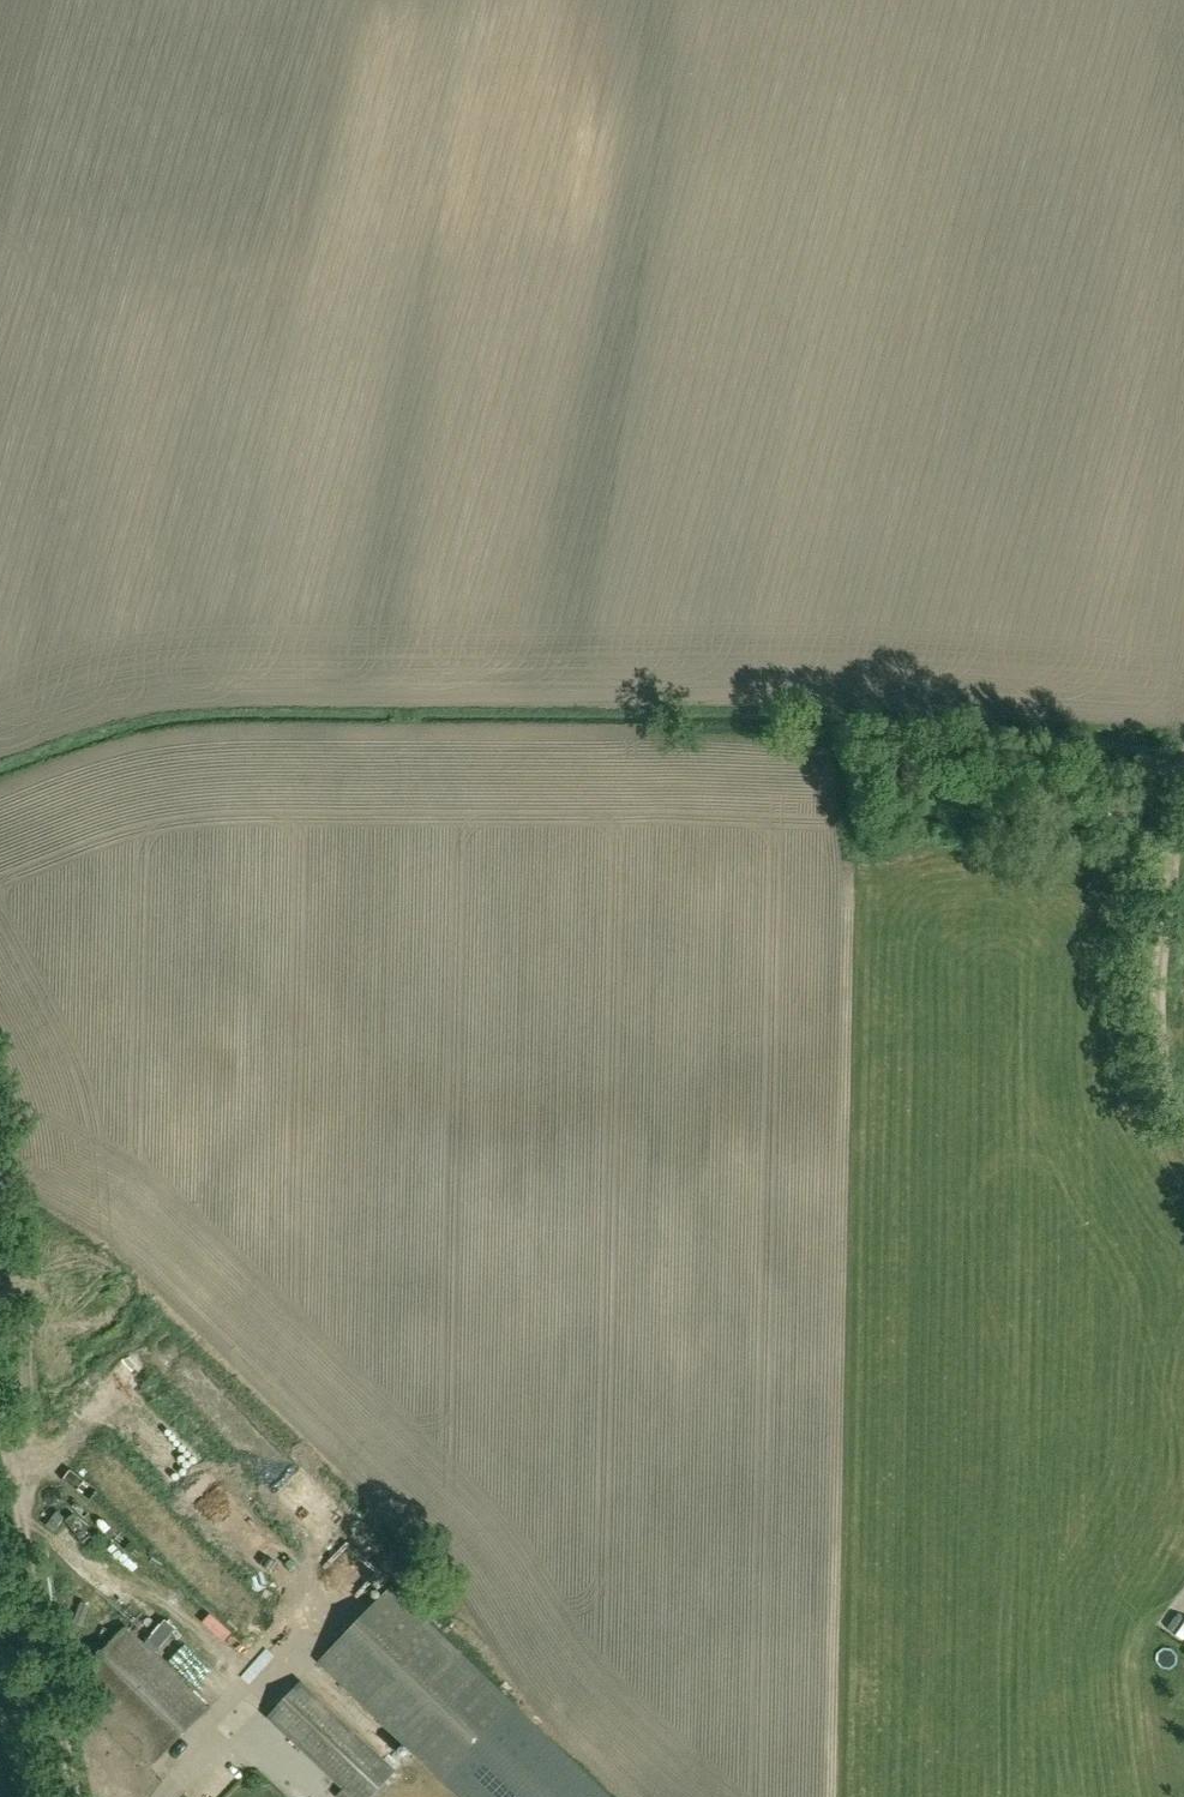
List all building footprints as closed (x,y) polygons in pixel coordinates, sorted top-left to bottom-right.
[(529,1721),(390,1587),(318,1661),(457,1795),(459,1796),(608,1796),(529,1721)] [(146,1770),(208,1707),(126,1625),(63,1688),(146,1770)] [(394,1770),(301,1681),(268,1716),(344,1788),(337,1796),(338,1796),(368,1796),(394,1770)]
